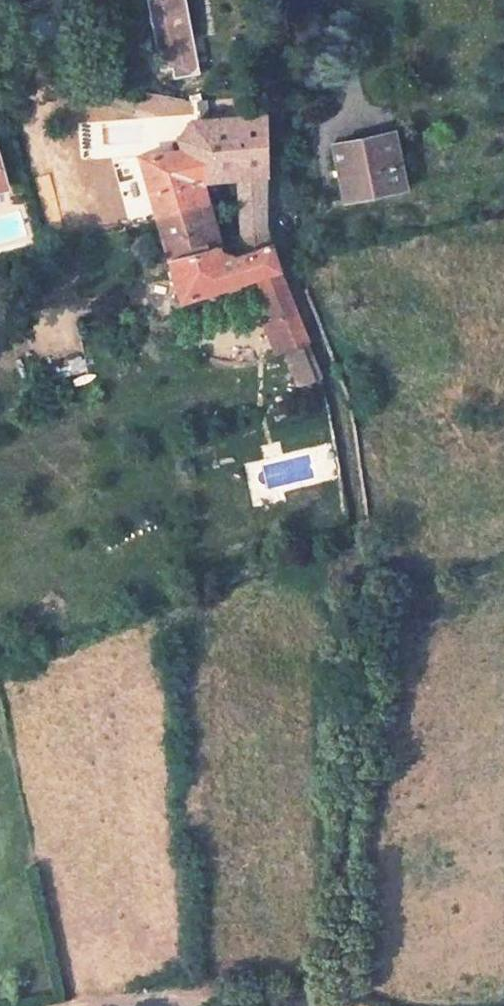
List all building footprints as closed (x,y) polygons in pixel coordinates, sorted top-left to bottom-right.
[(176,66),(178,77),(204,71),(189,0),(150,0),(165,68),(176,66)] [(185,116),(178,131),(178,144),(132,147),(156,222),(170,258),(185,297),(284,266),(264,202),(265,114),(185,116)] [(408,182),(393,126),(339,140),(353,195),(408,182)]
